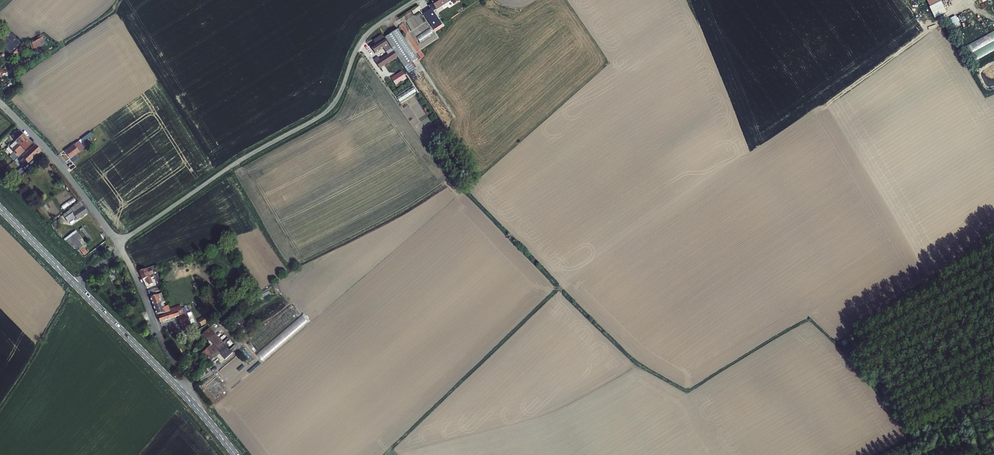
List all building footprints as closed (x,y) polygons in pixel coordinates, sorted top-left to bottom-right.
[(423,11),(433,27),(441,22),(432,8),(435,6),(434,5),(432,1),(428,3),(430,6),(423,11)] [(951,18),(955,26),(961,23),(956,15),(951,18)] [(0,24),(0,41),(15,57),(24,48),(23,48),(0,24)] [(431,28),(419,37),(422,42),(435,34),(431,28)] [(416,58),(407,45),(396,29),(385,36),(405,66),(416,58)] [(967,44),(975,60),(993,51),(993,31),(967,44)] [(385,43),(380,35),(372,40),(373,42),(368,46),(374,54),(382,48),(384,51),(372,60),(378,69),(396,57),(389,46),(385,43)] [(35,49),(47,43),(43,36),(31,42),(35,49)] [(403,66),(405,66),(385,36),(384,37),(403,66)] [(388,85),(404,74),(401,70),(385,81),(388,85)] [(411,86),(404,74),(388,85),(396,96),(411,86)] [(415,86),(398,97),(401,101),(417,91),(415,86)] [(12,135),(16,139),(23,132),(20,128),(12,135)] [(84,141),(93,134),(91,131),(82,138),(84,141)] [(13,146),(15,149),(28,137),(23,132),(16,139),(18,141),(13,146)] [(28,137),(15,149),(21,154),(34,142),(28,137)] [(83,149),(78,142),(64,151),(70,160),(75,156),(74,155),(83,149)] [(42,150),(36,144),(26,154),(25,156),(24,157),(29,162),(42,150)] [(14,160),(18,155),(14,152),(10,156),(14,160)] [(81,202),(76,206),(78,209),(73,213),(77,218),(79,216),(81,219),(89,212),(81,202)] [(149,268),(137,272),(140,277),(151,273),(153,272),(155,271),(154,266),(151,267),(149,268)] [(163,314),(156,295),(149,298),(155,317),(163,314)] [(295,303),(245,344),(252,353),(302,312),(295,303)] [(177,318),(182,331),(190,328),(183,309),(175,311),(177,317),(177,318)] [(159,324),(177,317),(175,311),(157,318),(159,324)] [(303,315),(254,355),(260,363),(309,322),(303,315)] [(245,317),(234,322),(238,332),(249,327),(245,317)] [(205,330),(205,341),(221,341),(221,333),(213,333),(213,330),(205,330)] [(225,348),(222,345),(215,351),(218,355),(225,348)] [(245,348),(240,352),(250,364),(255,359),(245,348)] [(199,355),(182,370),(187,377),(201,365),(202,367),(206,364),(199,355)]
